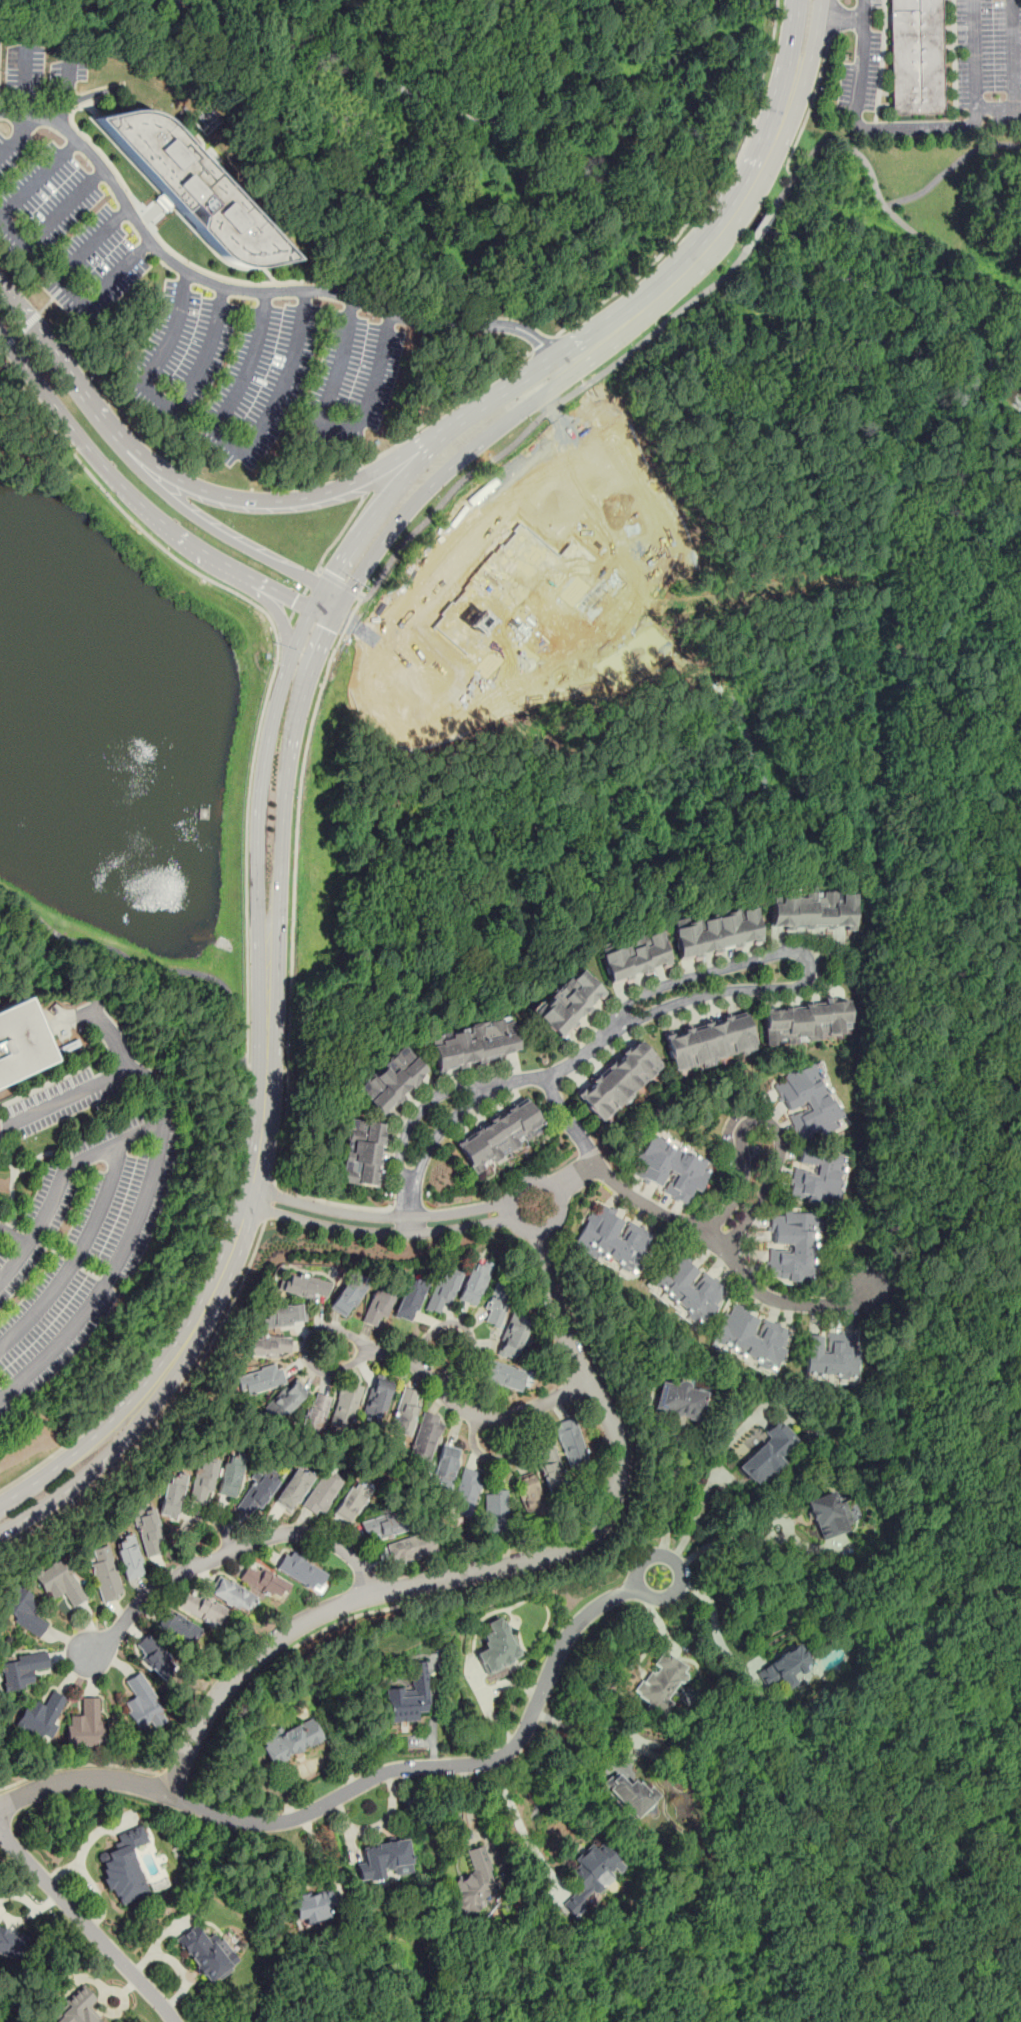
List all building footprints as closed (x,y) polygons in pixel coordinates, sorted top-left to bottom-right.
[(891,115),(888,0),(939,0),(941,114),(891,115)] [(96,117),(135,109),(157,115),(177,132),(293,263),(256,265),(235,266),(222,257),(96,117)] [(851,896),(767,895),(766,928),(850,930),(851,896)] [(675,958),(759,944),(752,906),(668,920),(675,958)] [(606,984),(668,966),(657,929),(595,947),(606,984)] [(529,1011),(558,1040),(603,994),(574,966),(529,1011)] [(53,1059),(24,997),(0,1008),(0,1084),(53,1059)] [(765,1044),(849,1037),(846,1000),(762,1007),(765,1044)] [(672,1070),(754,1052),(745,1013),(663,1032),(672,1070)] [(435,1072),(518,1052),(509,1015),(426,1035),(435,1072)] [(574,1096),(600,1124),(662,1066),(636,1038),(574,1096)] [(401,1044),(354,1087),(380,1116),(427,1073),(401,1044)] [(816,1063),(775,1081),(789,1114),(788,1115),(800,1145),(843,1127),(816,1063)] [(473,1176),(544,1128),(524,1098),(453,1146),(473,1176)] [(337,1182),(374,1188),(383,1124),(346,1119),(337,1182)] [(654,1134),(632,1175),(691,1206),(713,1164),(654,1134)] [(790,1200),(836,1206),(842,1155),(800,1150),(797,1168),(793,1167),(790,1200)] [(574,1250),(638,1279),(658,1236),(594,1207),(574,1250)] [(815,1281),(815,1214),(772,1213),(772,1250),(767,1250),(766,1281),(815,1281)] [(702,1327),(728,1292),(675,1252),(649,1287),(702,1327)] [(455,1297),(475,1304),(492,1264),(472,1259),(455,1297)] [(447,1305),(460,1276),(441,1268),(424,1308),(439,1314),(443,1304),(447,1305)] [(324,1302),(328,1283),(287,1273),(283,1293),(324,1302)] [(365,1286),(349,1277),(330,1309),(346,1318),(365,1286)] [(413,1322),(424,1284),(406,1279),(394,1317),(413,1322)] [(480,1321),(496,1328),(513,1290),(497,1283),(480,1321)] [(361,1321),(381,1328),(392,1294),(373,1288),(361,1321)] [(712,1342),(773,1373),(791,1338),(764,1323),(766,1319),(733,1302),(712,1342)] [(261,1310),(263,1328),(302,1323),(300,1305),(261,1310)] [(523,1349),(532,1321),(511,1314),(499,1355),(511,1358),(515,1346),(523,1349)] [(855,1378),(857,1336),(806,1335),(805,1376),(855,1378)] [(288,1340),(249,1337),(248,1353),(286,1357),(288,1340)] [(513,1390),(519,1371),(484,1359),(477,1378),(513,1390)] [(277,1366),(242,1377),(247,1394),(283,1383),(277,1366)] [(341,1380),(360,1386),(347,1430),(328,1423),(341,1380)] [(391,1386),(374,1380),(362,1413),(378,1419),(391,1386)] [(705,1390),(661,1381),(654,1413),(698,1422),(705,1390)] [(268,1408),(282,1420),(304,1394),(290,1382),(268,1408)] [(407,1437),(418,1394),(401,1390),(390,1432),(407,1437)] [(314,1393),(328,1397),(317,1441),(296,1434),(305,1403),(310,1404),(314,1393)] [(442,1420),(423,1414),(408,1457),(427,1463),(442,1420)] [(763,1432),(768,1437),(737,1466),(756,1487),(784,1462),(779,1456),(797,1440),(778,1419),(763,1432)] [(569,1465),(586,1458),(572,1420),(555,1426),(569,1465)] [(429,1483),(448,1489),(461,1452),(442,1445),(429,1483)] [(535,1452),(548,1487),(565,1481),(552,1445),(535,1452)] [(217,1492),(236,1496),(243,1461),(224,1457),(217,1492)] [(189,1501),(209,1504),(216,1461),(196,1458),(189,1501)] [(275,1501),(290,1512),(312,1479),(297,1468),(275,1501)] [(483,1474),(463,1468),(451,1507),(471,1513),(483,1474)] [(303,1507),(322,1517),(342,1481),(323,1471),(303,1507)] [(259,1513),(277,1483),(258,1472),(240,1501),(259,1513)] [(160,1511),(179,1513),(184,1477),(165,1474),(160,1511)] [(528,1516),(546,1508),(531,1475),(513,1483),(528,1516)] [(370,1490),(354,1481),(334,1516),(350,1525),(370,1490)] [(803,1500),(819,1541),(853,1527),(841,1497),(833,1500),(829,1490),(803,1500)] [(508,1491),(484,1491),(484,1535),(508,1535),(508,1491)] [(132,1514),(146,1558),(164,1552),(150,1508),(132,1514)] [(402,1530),(396,1513),(362,1525),(368,1542),(402,1530)] [(393,1566),(437,1552),(431,1532),(386,1546),(393,1566)] [(127,1581),(145,1575),(131,1535),(113,1541),(127,1581)] [(101,1602),(123,1596),(108,1545),(87,1551),(101,1602)] [(286,1552),(276,1569),(317,1592),(327,1575),(286,1552)] [(87,1598),(60,1556),(33,1574),(50,1600),(61,1593),(71,1608),(87,1598)] [(239,1580),(279,1601),(287,1585),(247,1564),(239,1580)] [(256,1596),(217,1579),(208,1597),(247,1614),(256,1596)] [(47,1622),(32,1613),(41,1598),(15,1582),(0,1607),(0,1614),(38,1637),(47,1622)] [(179,1608),(220,1627),(228,1610),(187,1591),(179,1608)] [(186,1642),(194,1626),(163,1611),(155,1626),(186,1642)] [(485,1674),(522,1659),(504,1614),(486,1622),(490,1631),(480,1635),(486,1648),(476,1652),(485,1674)] [(136,1642),(154,1679),(171,1671),(154,1634),(136,1642)] [(753,1670),(766,1689),(778,1681),(783,1690),(807,1674),(802,1667),(809,1662),(796,1642),(753,1670)] [(691,1667),(663,1649),(634,1694),(662,1712),(691,1667)] [(49,1669),(46,1652),(1,1657),(5,1690),(33,1686),(31,1672),(49,1669)] [(411,1688),(387,1689),(388,1723),(418,1722),(418,1712),(429,1711),(427,1661),(410,1662),(411,1688)] [(139,1735),(167,1721),(142,1671),(124,1680),(133,1699),(124,1704),(139,1735)] [(15,1726),(42,1741),(66,1699),(51,1690),(42,1707),(30,1700),(15,1726)] [(67,1744),(101,1744),(102,1698),(81,1698),(81,1716),(67,1716),(67,1744)] [(324,1741),(313,1715),(259,1738),(271,1765),(324,1741)] [(658,1797),(637,1775),(628,1784),(615,1770),(601,1783),(635,1819),(658,1797)] [(149,1893),(132,1847),(148,1841),(142,1825),(114,1836),(118,1847),(97,1855),(116,1906),(149,1893)] [(386,1878),(385,1875),(412,1871),(406,1838),(362,1845),(365,1862),(356,1864),(359,1883),(386,1878)] [(625,1865),(601,1841),(595,1848),(589,1842),(571,1860),(577,1865),(567,1875),(578,1887),(560,1904),(572,1917),(625,1865)] [(498,1889),(483,1844),(465,1850),(473,1873),(448,1881),(460,1918),(484,1910),(479,1895),(498,1889)] [(292,1895),(297,1923),(334,1917),(330,1888),(292,1895)] [(175,1938),(207,1985),(240,1963),(217,1930),(206,1938),(197,1924),(175,1938)] [(17,1959),(20,1958),(26,1934),(0,1927),(0,1954),(17,1959)] [(88,2007),(96,1999),(84,1986),(49,2018),(53,2021),(102,2021),(88,2007)]
